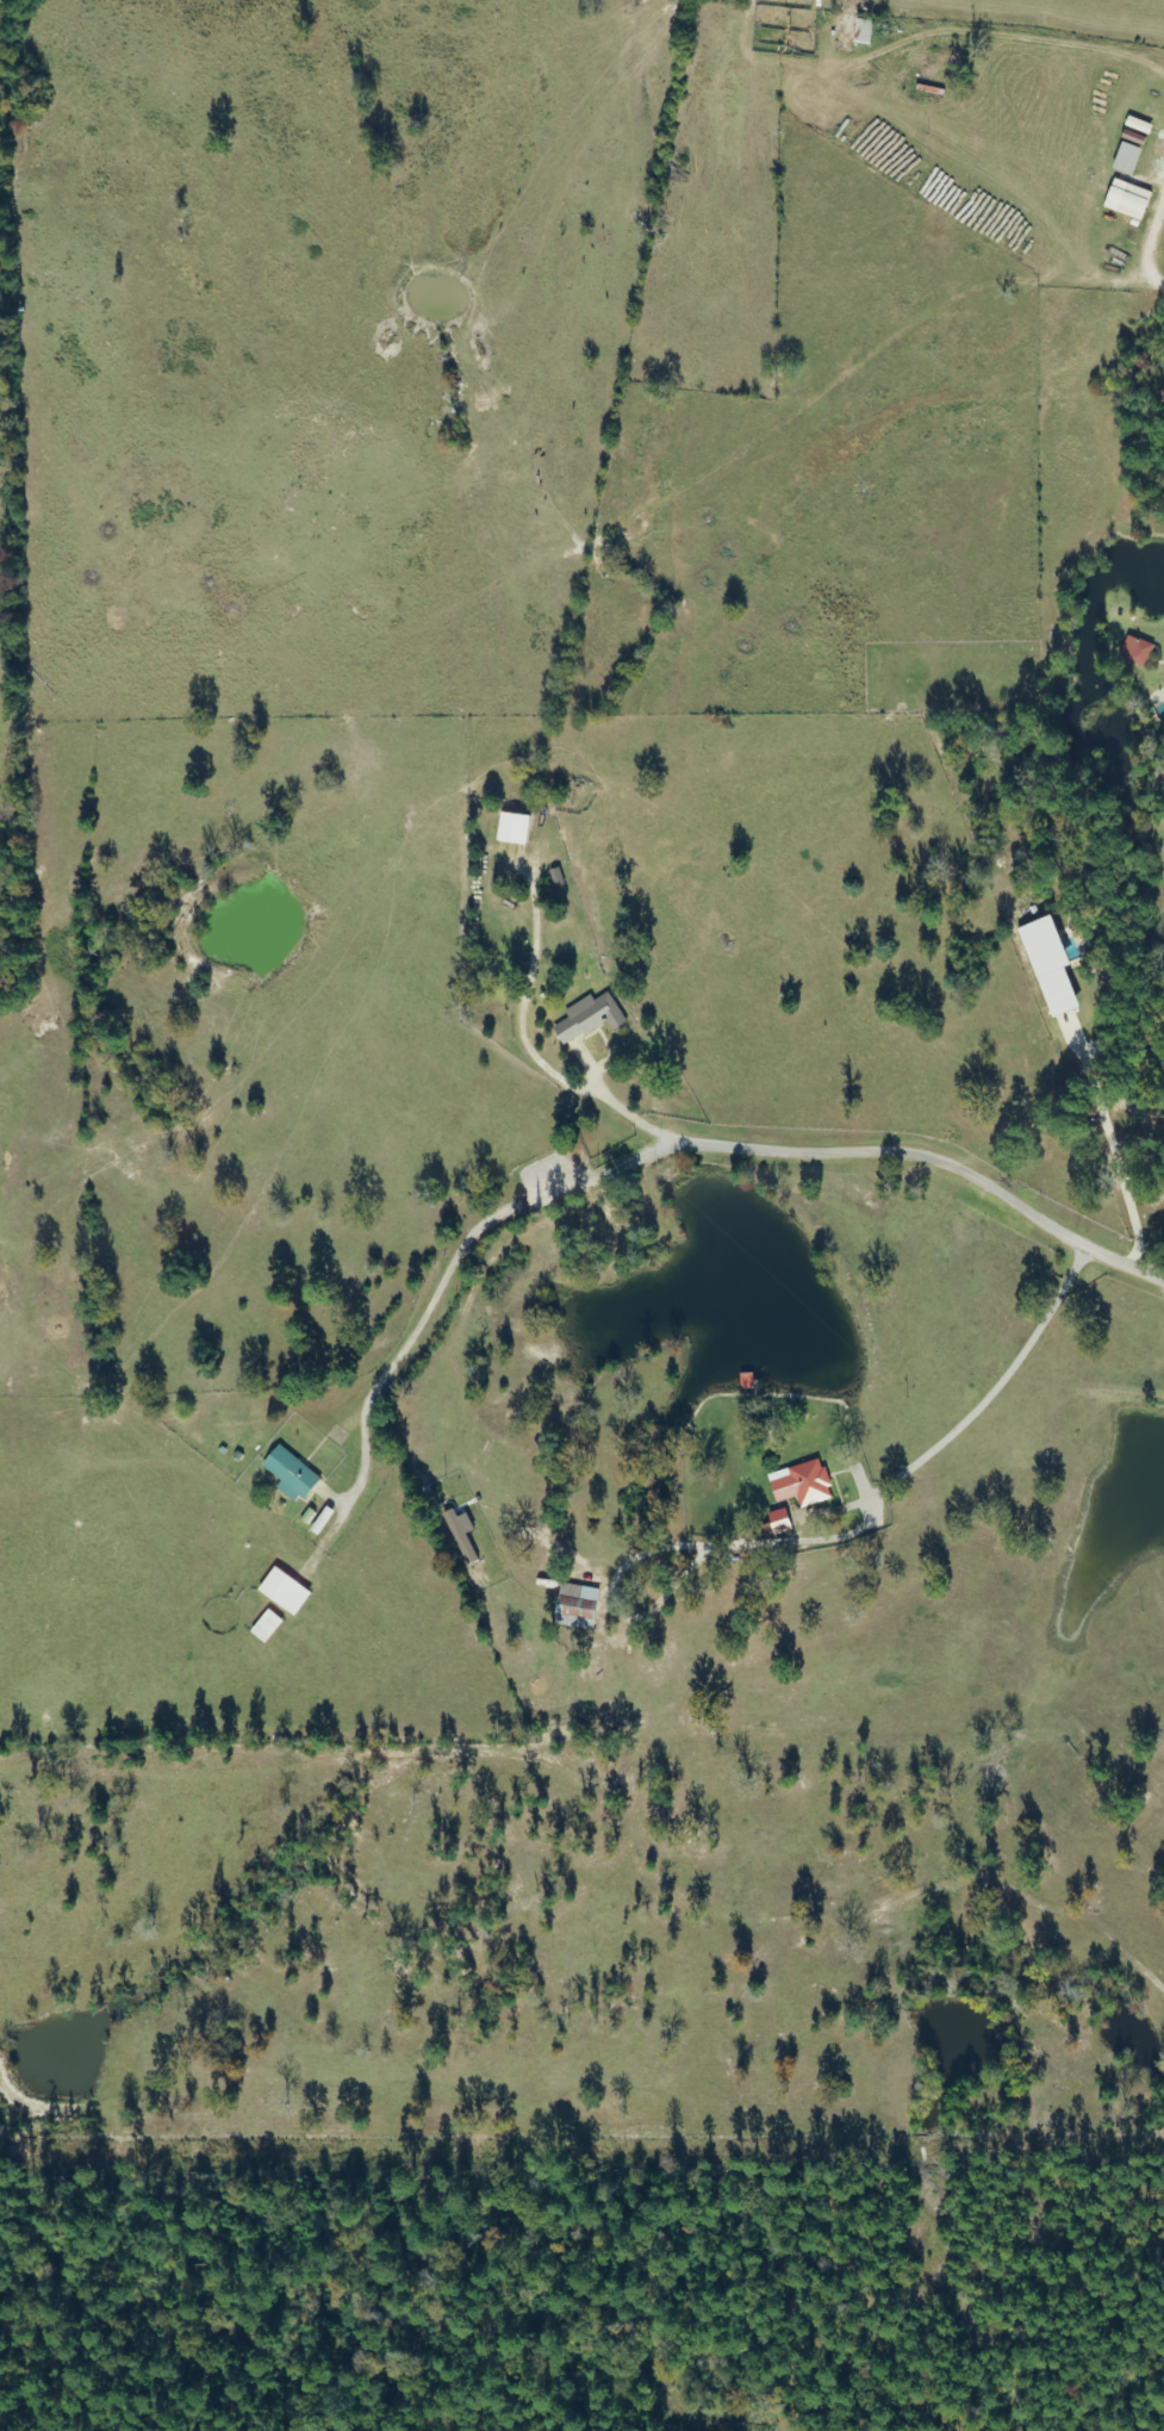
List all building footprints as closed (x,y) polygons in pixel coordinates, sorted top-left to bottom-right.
[(839,46),(871,46),(872,15),(839,15),(839,46)] [(1158,652),(1143,639),(1127,657),(1142,670),(1158,652)] [(525,806),(503,803),(499,833),(522,836),(525,806)] [(556,1027),(566,1045),(610,1022),(614,1031),(628,1024),(613,993),(596,1001),(593,995),(571,1006),(577,1016),(556,1027)] [(266,1466),(285,1481),(280,1487),(302,1506),(325,1478),(284,1444),(266,1466)] [(834,1499),(823,1459),(771,1474),(779,1503),(800,1497),(803,1507),(834,1499)] [(751,1536),(793,1532),(791,1510),(772,1512),(773,1524),(750,1526),(751,1536)] [(316,1593),(280,1566),(262,1591),(299,1617),(316,1593)] [(603,1588),(564,1583),(558,1626),(598,1631),(603,1588)]
